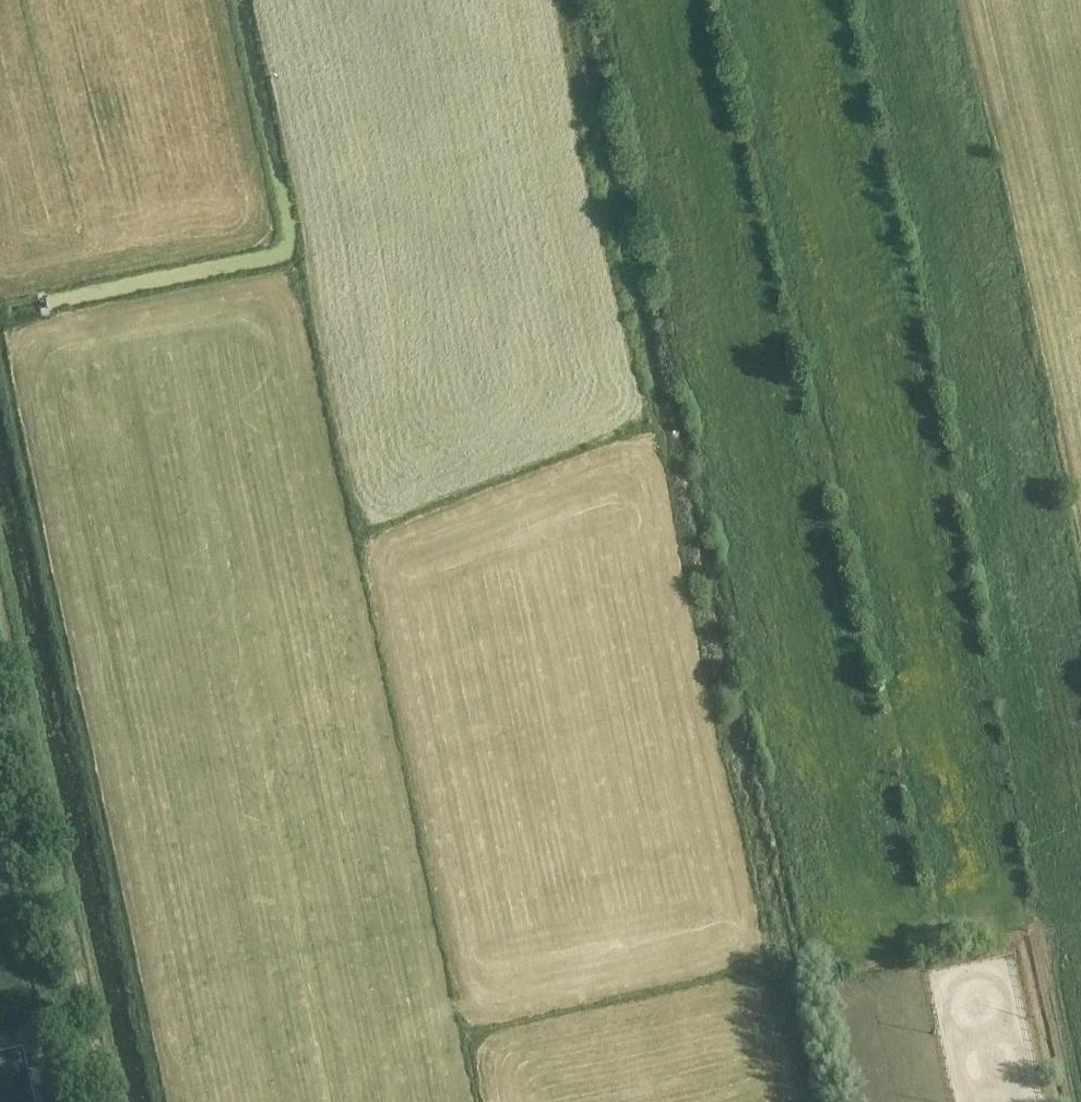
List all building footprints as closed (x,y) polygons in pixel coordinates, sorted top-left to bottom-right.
[(0,1058),(0,1101),(33,1101),(21,1053),(0,1058)] [(1026,1101),(1041,1101),(1036,1085),(1023,1089),(1026,1101)]
